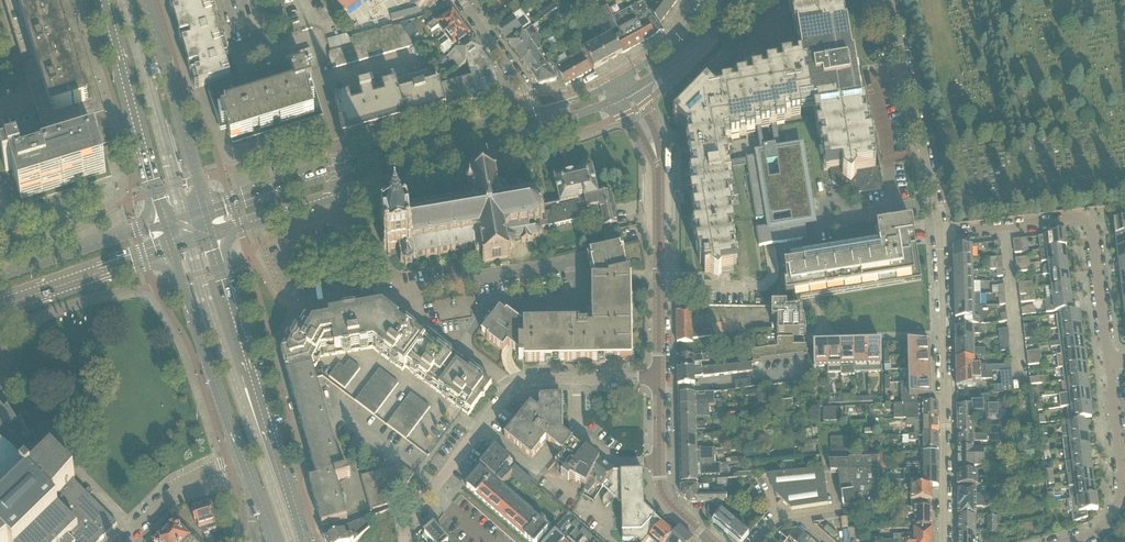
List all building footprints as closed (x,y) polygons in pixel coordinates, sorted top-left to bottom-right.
[(13,30),(18,48),(45,134),(105,116),(94,80),(92,74),(84,46),(79,48),(65,0),(3,0),(13,30)] [(176,26),(218,14),(214,0),(168,0),(170,7),(172,15),(173,15),(176,26)] [(345,14),(344,15),(344,16),(366,0),(335,0),(345,14)] [(419,10),(420,10),(419,9),(430,1),(433,6),(440,1),(439,0),(412,0),(419,10)] [(530,24),(521,11),(523,9),(517,0),(507,7),(513,16),(497,28),(507,41),(530,24)] [(629,9),(637,22),(640,20),(642,24),(646,21),(654,36),(664,31),(659,25),(646,6),(642,0),(643,2),(629,9)] [(655,3),(668,13),(678,0),(657,0),(655,3)] [(761,129),(760,125),(768,124),(769,125),(771,125),(775,146),(776,152),(781,152),(777,129),(784,128),(782,119),(788,118),(789,123),(799,121),(798,111),(814,108),(817,130),(819,129),(824,161),(826,160),(828,169),(830,169),(832,183),(838,187),(842,186),(847,179),(850,182),(845,189),(846,193),(849,195),(881,190),(878,167),(875,168),(872,145),(870,145),(865,114),(862,114),(855,67),(853,67),(848,36),(846,36),(843,21),(841,21),(839,5),(837,6),(836,0),(788,0),(789,5),(791,5),(794,21),(796,20),(802,60),(781,63),(782,67),(777,68),(755,36),(673,120),(686,133),(687,134),(693,169),(695,169),(697,176),(691,177),(694,194),(691,194),(697,228),(694,228),(700,263),(703,263),(705,273),(710,272),(718,278),(722,273),(734,271),(732,258),(734,258),(730,232),(733,232),(727,198),(730,198),(729,189),(736,188),(735,182),(731,183),(731,180),(735,179),(734,171),(733,172),(732,168),(747,165),(746,159),(727,162),(724,146),(732,145),(731,138),(746,135),(746,132),(753,130),(754,132),(755,132),(755,130),(756,129),(761,155),(764,154),(763,148),(764,148),(761,129)] [(652,7),(649,10),(659,25),(668,13),(655,3),(652,6),(652,7)] [(546,9),(540,12),(544,18),(550,14),(546,9)] [(637,22),(629,9),(614,18),(609,9),(598,16),(607,31),(609,29),(622,54),(654,36),(646,21),(642,24),(640,20),(637,22)] [(404,18),(402,12),(391,15),(392,21),(404,18)] [(438,26),(444,34),(460,22),(453,12),(443,19),(441,16),(427,26),(431,32),(438,26)] [(182,46),(185,57),(227,45),(218,14),(176,26),(180,38),(179,38),(182,46)] [(460,22),(444,34),(449,41),(439,48),(444,54),(470,35),(460,22)] [(410,24),(404,28),(412,39),(418,34),(410,24)] [(330,51),(329,52),(329,56),(332,69),(415,46),(400,25),(350,39),(352,45),(330,51)] [(508,43),(515,53),(530,42),(539,36),(536,32),(532,26),(508,43)] [(603,39),(595,43),(606,63),(622,54),(609,29),(607,31),(602,33),(605,38),(604,38),(603,39)] [(346,35),(327,40),(330,51),(352,45),(350,39),(346,35)] [(515,53),(523,63),(542,49),(540,45),(540,43),(540,41),(541,39),(541,38),(539,36),(530,43),(530,42),(515,53)] [(472,39),(448,57),(450,60),(453,59),(460,69),(461,67),(482,52),(472,39)] [(591,46),(583,50),(594,69),(606,63),(595,43),(591,45),(591,46)] [(236,76),(227,45),(185,57),(189,69),(188,69),(191,77),(192,77),(196,88),(200,87),(213,83),(236,76)] [(298,60),(308,57),(312,55),(310,49),(285,57),(287,63),(298,60)] [(542,49),(523,63),(531,74),(544,64),(540,57),(545,53),(544,53),(542,49)] [(494,72),(494,71),(492,65),(491,65),(482,52),(461,67),(460,69),(442,82),(449,108),(457,105),(469,102),(478,100),(477,96),(482,95),(483,98),(484,98),(493,96),(500,91),(494,72)] [(572,57),(567,59),(568,60),(569,62),(570,65),(571,66),(578,78),(591,71),(586,61),(584,58),(583,57),(581,54),(581,52),(576,55),(574,55),(572,57)] [(433,56),(428,61),(431,66),(437,61),(433,56)] [(556,66),(555,66),(556,68),(561,77),(566,85),(578,78),(571,66),(570,65),(569,62),(568,60),(567,59),(556,66)] [(544,64),(531,74),(539,85),(556,80),(549,70),(553,67),(549,61),(544,64)] [(215,90),(209,92),(221,132),(228,131),(230,139),(231,138),(239,135),(240,136),(241,135),(240,135),(250,132),(251,133),(251,132),(262,128),(262,129),(263,129),(263,128),(271,125),(271,126),(272,126),(272,125),(282,122),(283,123),(284,122),(284,121),(291,119),(292,120),(293,119),(303,115),(303,116),(304,116),(304,115),(312,112),(313,113),(314,113),(307,90),(313,88),(311,82),(308,73),(302,75),(299,65),(215,90)] [(433,70),(395,81),(406,120),(449,108),(442,82),(433,70)] [(406,120),(395,81),(334,98),(338,112),(342,125),(340,126),(341,131),(344,132),(345,137),(406,120)] [(1,176),(4,185),(11,207),(33,200),(33,201),(38,199),(37,195),(106,174),(97,146),(102,144),(107,143),(104,134),(110,132),(105,116),(45,134),(4,147),(8,158),(8,159),(8,160),(9,161),(4,163),(0,164),(0,171),(1,176)] [(775,146),(764,148),(763,148),(764,154),(761,155),(747,157),(746,156),(746,159),(747,165),(756,220),(788,215),(790,223),(756,228),(759,246),(803,239),(808,238),(804,212),(807,211),(810,211),(800,148),(781,152),(776,152),(775,146)] [(554,208),(549,226),(550,228),(581,221),(578,210),(576,203),(586,201),(587,208),(597,206),(598,212),(601,211),(604,226),(617,223),(610,192),(602,194),(601,191),(597,192),(592,169),(589,167),(581,169),(579,172),(579,173),(555,178),(561,203),(561,207),(554,208)] [(561,207),(561,203),(541,208),(537,204),(539,201),(538,201),(536,195),(535,195),(534,192),(536,191),(535,190),(534,191),(531,188),(531,187),(530,187),(530,188),(523,189),(522,187),(523,186),(522,185),(521,186),(513,188),(512,187),(511,188),(513,189),(513,191),(508,192),(503,187),(505,185),(503,184),(502,186),(497,186),(496,179),(498,176),(496,175),(494,178),(487,179),(486,174),(478,175),(479,180),(472,182),(470,180),(469,181),(471,183),(472,187),(469,187),(468,189),(468,192),(467,192),(465,191),(464,192),(466,193),(467,199),(456,201),(456,198),(454,199),(455,201),(444,203),(444,201),(442,201),(443,203),(432,205),(431,203),(430,203),(430,205),(419,207),(419,205),(418,205),(418,207),(407,209),(408,207),(407,207),(406,208),(402,205),(403,204),(402,203),(401,205),(397,206),(396,205),(395,205),(396,206),(393,210),(392,209),(392,210),(393,211),(394,215),(392,215),(392,216),(394,216),(394,218),(393,219),(392,219),(392,220),(391,221),(391,222),(391,223),(392,224),(386,225),(385,222),(383,223),(384,226),(380,227),(384,250),(387,250),(388,252),(391,252),(390,249),(399,248),(400,253),(399,254),(399,255),(400,254),(402,261),(401,262),(401,263),(402,262),(406,264),(405,266),(406,266),(407,264),(411,264),(412,265),(413,264),(412,263),(415,259),(416,259),(415,258),(426,256),(426,258),(428,258),(428,256),(438,254),(438,256),(440,256),(440,253),(450,252),(451,254),(453,253),(452,251),(463,249),(463,251),(465,251),(465,249),(475,247),(476,253),(475,255),(476,256),(478,254),(483,253),(484,261),(483,263),(485,264),(486,262),(508,258),(511,260),(512,259),(508,256),(507,251),(513,250),(514,251),(515,249),(513,248),(515,244),(522,243),(521,244),(522,244),(523,243),(531,241),(531,243),(532,242),(532,238),(538,237),(539,239),(540,238),(539,237),(541,234),(543,234),(543,233),(542,232),(541,229),(542,228),(542,227),(549,226),(554,208),(561,207)] [(1115,235),(1124,234),(1124,213),(1118,214),(1119,221),(1114,222),(1115,235)] [(791,265),(784,266),(787,284),(788,295),(792,295),(808,292),(809,292),(816,291),(817,295),(827,293),(827,289),(833,288),(834,292),(845,290),(844,286),(851,285),(851,289),(862,287),(861,283),(868,282),(869,286),(879,285),(879,280),(885,279),(886,283),(921,278),(918,260),(912,261),(909,246),(908,239),(910,239),(915,238),(912,221),(906,222),(876,227),(876,228),(878,242),(879,244),(811,255),(805,256),(790,258),(791,265)] [(1041,236),(1038,237),(1040,250),(1043,250),(1050,249),(1064,247),(1066,247),(1064,233),(1052,235),(1041,236)] [(1117,248),(1124,247),(1124,234),(1115,235),(1115,236),(1116,236),(1115,243),(1116,243),(1118,244),(1118,246),(1117,246),(1117,248)] [(808,238),(803,239),(805,256),(811,255),(808,238)] [(1020,239),(1013,240),(1014,253),(1021,253),(1020,239)] [(953,247),(953,259),(972,258),(972,246),(953,247)] [(490,322),(482,333),(488,337),(487,339),(503,351),(507,345),(512,348),(519,354),(519,359),(525,359),(525,362),(545,362),(545,360),(551,360),(551,362),(553,362),(553,360),(559,359),(559,362),(598,361),(598,359),(604,359),(604,363),(605,363),(614,363),(614,361),(632,360),(631,359),(629,359),(629,353),(631,353),(631,313),(629,313),(629,308),(631,307),(631,306),(628,306),(628,300),(631,300),(630,280),(629,272),(627,273),(623,254),(621,254),(619,247),(591,254),(592,261),(590,261),(595,280),(592,280),(593,301),(595,301),(595,307),(593,307),(593,308),(595,308),(595,314),(593,314),(593,329),(587,329),(587,326),(578,326),(578,323),(558,324),(558,326),(552,326),(552,324),(551,324),(551,326),(545,326),(545,324),(523,324),(506,312),(505,314),(500,309),(491,320),(490,319),(489,320),(490,322)] [(1043,250),(1040,250),(1041,262),(1042,262),(1048,262),(1065,260),(1064,251),(1064,247),(1050,249),(1043,250)] [(1119,261),(1124,260),(1124,247),(1117,248),(1118,249),(1117,257),(1118,257),(1118,256),(1119,257),(1120,259),(1119,259),(1119,261)] [(990,258),(989,270),(997,270),(1002,269),(1001,257),(990,258)] [(1015,259),(1016,265),(1029,264),(1029,257),(1015,259)] [(953,259),(954,271),(972,270),(972,258),(953,259)] [(1043,275),(1050,274),(1067,272),(1065,260),(1048,262),(1049,263),(1047,264),(1046,264),(1045,265),(1044,266),(1044,267),(1043,267),(1043,268),(1043,269),(1043,270),(1043,275)] [(1029,264),(1016,265),(1016,272),(1030,271),(1029,264)] [(954,271),(954,283),(973,282),(972,270),(954,271)] [(1050,274),(1051,286),(1068,284),(1067,272),(1050,274)] [(954,283),(955,295),(973,294),(973,282),(954,283)] [(1018,283),(1019,290),(1032,289),(1032,282),(1018,283)] [(1051,286),(1053,299),(1070,297),(1068,284),(1051,286)] [(1032,289),(1019,290),(1019,297),(1020,303),(1034,302),(1033,296),(1032,289)] [(980,306),(980,294),(973,294),(955,295),(955,307),(980,306)] [(1070,297),(1053,299),(1054,312),(1071,310),(1070,297)] [(771,321),(777,321),(777,335),(799,335),(799,327),(805,327),(803,320),(801,320),(800,310),(796,310),(796,306),(792,306),(771,306),(771,321)] [(980,306),(955,307),(956,327),(968,327),(968,325),(980,325),(981,325),(980,306)] [(1021,309),(1022,316),(1035,314),(1035,307),(1021,309)] [(382,308),(330,316),(331,321),(336,355),(373,348),(381,314),(382,308)] [(381,314),(373,348),(402,371),(405,367),(425,340),(382,308),(381,314)] [(681,312),(676,312),(677,342),(693,342),(693,340),(704,338),(703,330),(692,332),(692,331),(692,311),(681,312)] [(289,369),(290,373),(313,367),(316,367),(321,357),(336,355),(330,316),(329,312),(302,317),(281,353),(286,370),(289,369)] [(1056,315),(1058,328),(1080,326),(1080,325),(1081,318),(1080,318),(1078,317),(1078,315),(1079,315),(1079,312),(1056,315)] [(741,318),(713,320),(714,341),(742,340),(741,318)] [(1023,326),(1024,332),(1037,331),(1037,324),(1023,326)] [(968,325),(968,327),(956,327),(956,342),(973,341),(973,334),(985,334),(985,327),(980,327),(980,325),(968,325)] [(1058,328),(1059,341),(1082,339),(1082,338),(1083,331),(1082,331),(1080,330),(1080,328),(1081,328),(1080,326),(1058,328)] [(1037,331),(1024,332),(1025,339),(1038,338),(1037,331)] [(428,336),(425,340),(405,367),(436,391),(460,360),(438,344),(428,336)] [(1008,336),(999,337),(1000,351),(1009,351),(1008,336)] [(752,350),(753,362),(807,355),(806,345),(793,345),(793,338),(777,338),(777,347),(752,350)] [(1059,341),(1050,342),(1050,348),(1060,347),(1061,355),(1084,352),(1084,351),(1084,344),(1083,344),(1081,343),(1081,341),(1082,341),(1082,339),(1059,341)] [(907,342),(907,356),(929,355),(929,341),(907,342)] [(956,356),(986,356),(985,348),(973,349),(973,341),(956,342),(956,356)] [(853,343),(840,344),(841,373),(841,375),(854,375),(854,373),(853,343)] [(867,343),(853,343),(854,373),(868,372),(867,343)] [(867,343),(868,372),(881,372),(881,343),(867,343)] [(814,366),(827,366),(827,344),(813,345),(814,366)] [(827,344),(827,366),(828,373),(841,373),(840,344),(827,344)] [(1026,352),(1027,359),(1041,357),(1040,350),(1026,352)] [(1061,355),(1056,355),(1058,368),(1062,368),(1085,365),(1086,357),(1085,357),(1083,357),(1083,354),(1084,354),(1084,352),(1061,355)] [(694,355),(677,356),(678,370),(694,370),(694,369),(694,363),(709,361),(708,354),(702,355),(702,354),(694,355)] [(907,356),(908,369),(930,368),(929,355),(907,356)] [(967,358),(956,358),(956,372),(992,372),(1000,372),(1011,371),(1011,365),(996,366),(986,366),(986,365),(983,365),(974,365),(974,358),(974,357),(967,358)] [(1041,357),(1027,359),(1028,365),(1041,364),(1041,357)] [(469,368),(460,360),(436,391),(468,415),(492,385),(481,377),(475,373),(469,368)] [(329,377),(345,389),(360,369),(350,361),(344,367),(339,364),(329,377)] [(751,363),(735,365),(736,373),(752,371),(751,363)] [(735,365),(734,365),(694,369),(694,370),(678,370),(678,394),(695,393),(694,378),(736,373),(735,365)] [(1062,368),(1064,381),(1087,378),(1086,376),(1085,376),(1085,374),(1087,373),(1088,373),(1085,366),(1085,365),(1062,368)] [(313,367),(290,373),(287,374),(317,479),(309,481),(322,526),(347,519),(337,481),(351,477),(349,470),(342,472),(313,367)] [(908,369),(908,382),(930,382),(930,368),(908,369)] [(355,401),(375,415),(398,384),(379,369),(355,401)] [(993,386),(993,390),(993,392),(993,394),(1003,393),(1013,392),(1012,385),(1011,371),(1000,372),(1000,378),(1001,382),(1001,384),(1001,385),(999,385),(992,385),(993,386)] [(975,379),(981,379),(992,379),(992,372),(956,372),(956,385),(956,387),(957,387),(967,386),(975,386),(975,385),(975,379)] [(1029,378),(1030,385),(1044,383),(1043,376),(1029,378)] [(1064,381),(1065,394),(1088,391),(1088,390),(1087,390),(1087,387),(1088,386),(1089,386),(1087,379),(1087,378),(1064,381)] [(751,380),(735,382),(735,390),(739,389),(751,388),(751,380)] [(908,382),(908,396),(930,396),(930,382),(908,382)] [(751,388),(743,389),(744,396),(759,394),(758,387),(751,388)] [(1060,408),(1067,407),(1090,404),(1089,403),(1088,400),(1090,399),(1091,399),(1088,392),(1088,391),(1065,394),(1059,395),(1060,408)] [(387,425),(406,439),(430,408),(411,393),(387,425)] [(695,393),(678,394),(679,407),(710,406),(721,405),(721,401),(714,402),(714,393),(695,393)] [(957,405),(957,420),(974,419),(980,419),(980,428),(988,428),(988,419),(989,419),(988,419),(988,416),(998,416),(998,405),(989,405),(989,395),(969,398),(969,399),(970,399),(970,403),(971,403),(971,405),(957,405)] [(509,432),(504,437),(531,459),(546,441),(562,454),(555,462),(565,470),(560,475),(568,481),(570,478),(585,486),(598,461),(598,460),(586,450),(585,451),(572,441),(562,433),(562,398),(546,398),(546,399),(540,399),(540,402),(539,402),(539,404),(535,405),(533,407),(530,405),(517,421),(519,423),(515,427),(514,426),(513,427),(509,432)] [(903,403),(903,419),(938,418),(938,402),(922,402),(922,403),(903,403)] [(1090,404),(1067,407),(1069,421),(1091,418),(1091,416),(1090,416),(1090,413),(1091,412),(1092,413),(1092,412),(1090,405),(1090,404)] [(679,419),(696,418),(710,418),(710,406),(679,407),(679,419)] [(79,536),(85,541),(100,541),(117,525),(116,524),(89,496),(87,494),(91,490),(89,488),(85,492),(74,481),(75,481),(73,479),(75,477),(62,464),(53,454),(44,462),(40,458),(41,458),(39,451),(38,447),(34,436),(32,436),(32,437),(29,438),(22,422),(20,422),(21,424),(18,425),(8,409),(7,410),(7,411),(5,414),(0,407),(0,541),(73,541),(79,536)] [(841,408),(823,408),(823,422),(841,421),(841,408)] [(696,418),(679,419),(679,435),(697,434),(696,430),(706,429),(705,422),(696,422),(696,418)] [(938,418),(907,419),(907,427),(914,427),(914,434),(938,434),(938,418)] [(957,420),(957,435),(974,434),(974,419),(957,420)] [(1085,422),(1061,425),(1063,438),(1086,435),(1085,422)] [(679,435),(680,451),(697,450),(697,434),(679,435)] [(938,434),(908,434),(908,441),(920,441),(920,442),(919,442),(919,443),(919,448),(920,448),(920,449),(938,449),(938,434)] [(957,435),(958,449),(974,448),(974,441),(987,441),(987,434),(974,434),(957,435)] [(1063,438),(1064,450),(1088,447),(1086,435),(1063,438)] [(830,438),(831,452),(846,452),(846,437),(830,438)] [(1038,446),(1029,447),(1030,457),(1039,456),(1038,446)] [(1089,460),(1088,447),(1064,450),(1065,462),(1066,462),(1089,460)] [(495,448),(480,466),(495,479),(510,461),(495,448)] [(974,448),(958,449),(958,466),(969,466),(974,466),(979,466),(979,465),(984,465),(983,448),(974,448)] [(697,450),(680,451),(680,467),(698,466),(715,465),(714,458),(712,458),(712,450),(714,450),(714,449),(697,450)] [(920,452),(920,470),(938,469),(938,452),(920,452)] [(843,507),(846,507),(882,508),(881,454),(828,455),(830,472),(838,472),(843,507)] [(613,473),(598,460),(598,461),(585,486),(586,486),(584,490),(588,493),(596,483),(602,488),(603,487),(613,473)] [(1066,462),(1067,475),(1091,472),(1089,460),(1066,462)] [(698,466),(680,467),(681,483),(692,483),(698,483),(698,477),(702,476),(719,475),(720,475),(720,471),(720,464),(698,466)] [(401,465),(400,465),(361,477),(370,510),(392,504),(414,475),(401,465)] [(515,465),(509,472),(512,475),(511,476),(525,488),(532,480),(515,465)] [(776,495),(791,510),(828,504),(823,469),(766,475),(776,495)] [(904,470),(904,487),(931,487),(938,487),(938,469),(920,470),(904,470)] [(507,470),(497,482),(502,486),(511,476),(512,475),(509,472),(507,470)] [(969,471),(958,472),(958,486),(969,486),(975,486),(977,486),(985,486),(985,479),(977,479),(977,471),(975,471),(969,471)] [(547,530),(497,486),(488,479),(484,475),(480,472),(467,487),(530,541),(537,541),(547,530)] [(649,538),(661,524),(644,507),(644,502),(641,502),(641,497),(644,497),(643,472),(613,473),(603,487),(608,492),(604,497),(603,498),(603,499),(603,500),(602,501),(602,502),(602,503),(603,504),(603,505),(604,507),(605,508),(606,508),(614,498),(619,503),(630,502),(630,508),(621,508),(622,541),(636,540),(638,541),(645,541),(648,538),(649,538)] [(1075,484),(1075,486),(1092,484),(1091,472),(1067,475),(1068,480),(1075,484)] [(1072,499),(1096,497),(1096,496),(1094,496),(1092,484),(1075,486),(1068,487),(1070,499),(1072,499)] [(681,492),(681,494),(682,497),(688,503),(689,503),(710,502),(711,503),(723,503),(723,502),(727,502),(731,498),(731,494),(727,494),(727,493),(709,494),(709,491),(704,491),(704,485),(692,485),(681,486),(681,492)] [(754,500),(754,501),(757,497),(752,486),(746,494),(754,500)] [(931,487),(904,487),(904,493),(908,493),(908,501),(931,501),(931,487)] [(969,488),(958,488),(958,501),(987,501),(987,500),(987,496),(987,494),(976,494),(976,488),(969,488)] [(1046,495),(1038,496),(1040,506),(1047,505),(1046,495)] [(754,500),(752,503),(758,508),(761,504),(757,497),(754,501),(754,500)] [(1096,497),(1072,499),(1074,512),(1071,512),(1072,522),(1087,518),(1087,511),(1097,510),(1096,497)] [(987,501),(958,501),(958,514),(974,514),(974,515),(976,515),(976,507),(988,507),(988,505),(987,501)] [(201,505),(201,506),(193,509),(193,510),(194,510),(195,514),(192,515),(195,523),(197,522),(199,529),(204,534),(206,533),(207,535),(209,534),(208,530),(216,527),(209,504),(207,504),(207,503),(201,505)] [(712,522),(713,522),(721,513),(722,512),(721,512),(723,510),(723,503),(711,503),(711,505),(709,505),(709,506),(708,507),(708,508),(708,509),(707,510),(707,511),(707,512),(708,513),(708,514),(708,515),(709,516),(709,517),(710,518),(711,520),(713,521),(712,522)] [(931,508),(911,508),(898,507),(898,517),(908,517),(908,514),(915,514),(915,526),(931,526),(931,508)] [(713,522),(727,534),(735,523),(722,512),(721,513),(713,522)] [(969,516),(958,516),(958,532),(980,532),(980,530),(976,530),(976,516),(969,516)] [(324,540),(325,541),(355,541),(370,529),(365,518),(334,531),(334,532),(336,535),(324,540)] [(174,521),(164,531),(175,541),(195,541),(174,521)] [(727,534),(736,541),(742,541),(749,535),(735,523),(727,534)] [(997,523),(987,523),(987,533),(997,533),(997,523)] [(645,541),(668,541),(674,535),(661,524),(649,538),(648,538),(645,541)] [(422,537),(423,538),(424,539),(426,541),(447,541),(440,534),(434,526),(433,527),(423,536),(422,537)] [(789,537),(796,541),(804,533),(798,527),(797,528),(789,537)] [(693,539),(680,528),(674,535),(668,541),(690,541),(693,539)] [(892,534),(892,540),(931,540),(931,528),(914,528),(914,534),(892,534)] [(848,529),(848,541),(857,541),(858,541),(858,529),(848,529)] [(154,541),(155,541),(175,541),(164,531),(154,541)] [(566,539),(558,531),(548,541),(563,541),(566,539)] [(958,532),(958,541),(976,541),(976,534),(980,534),(980,532),(958,532)]
